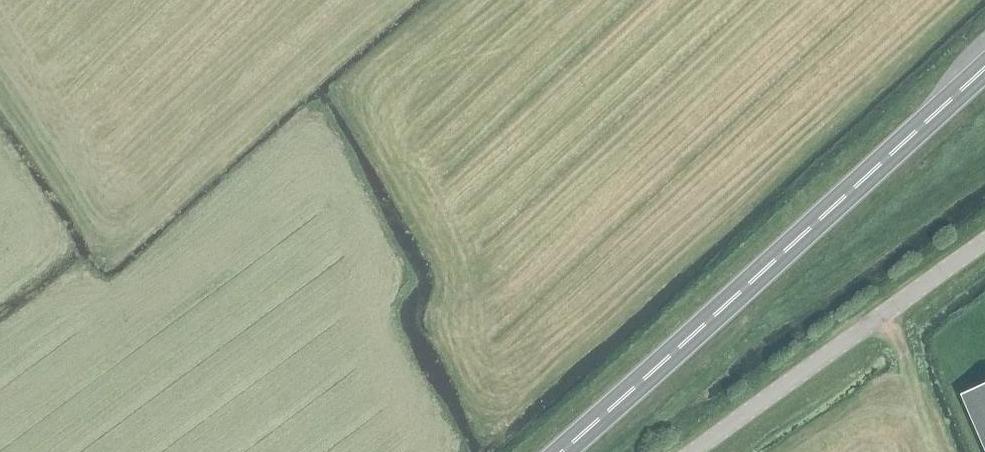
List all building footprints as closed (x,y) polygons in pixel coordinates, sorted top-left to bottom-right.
[(984,447),(984,384),(962,393),(984,447)]
